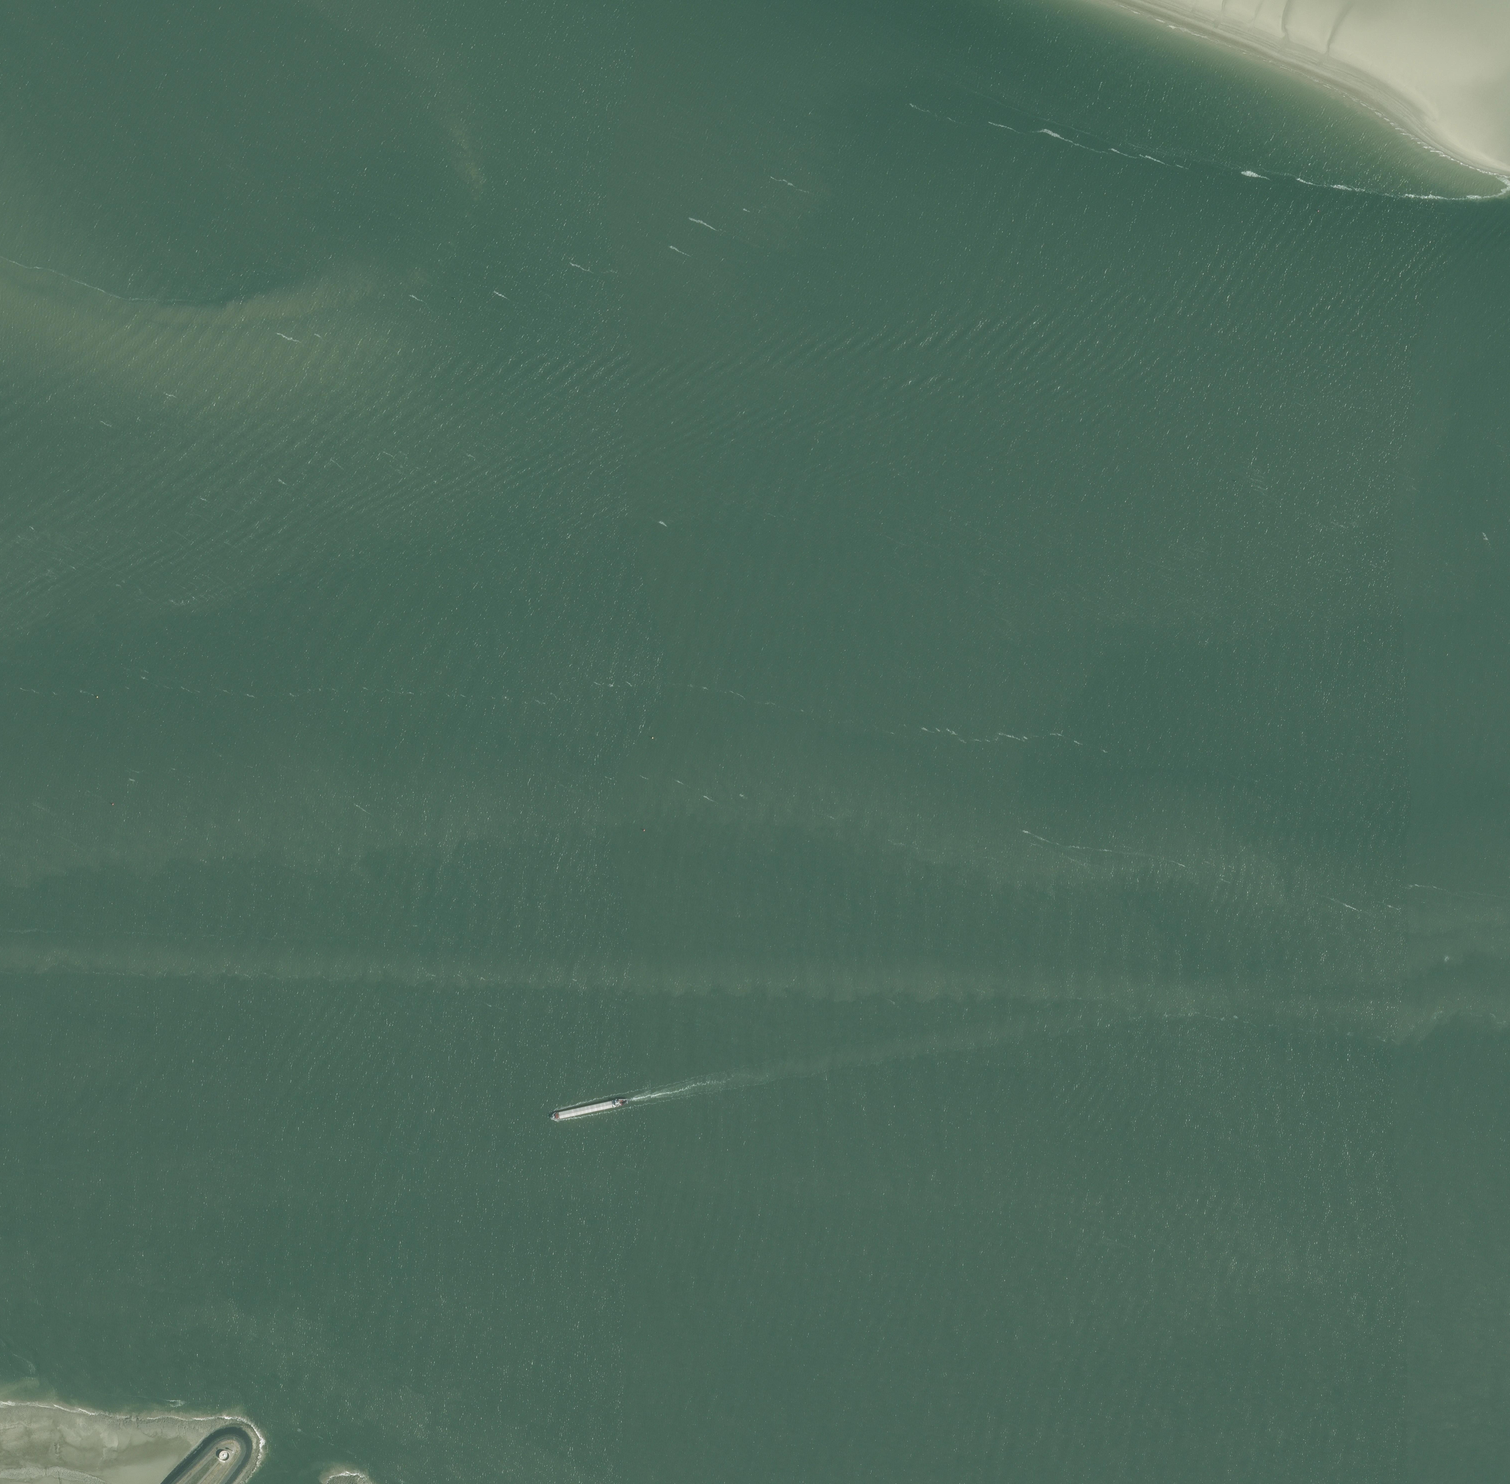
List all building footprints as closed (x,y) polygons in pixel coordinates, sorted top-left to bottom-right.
[(219,1454),(219,1455),(219,1457),(220,1458),(221,1460),(223,1460),(224,1460),(226,1460),(228,1459),(229,1458),(229,1456),(229,1454),(229,1453),(228,1451),(226,1450),(224,1450),(223,1450),(221,1451),(220,1452),(219,1454)]
